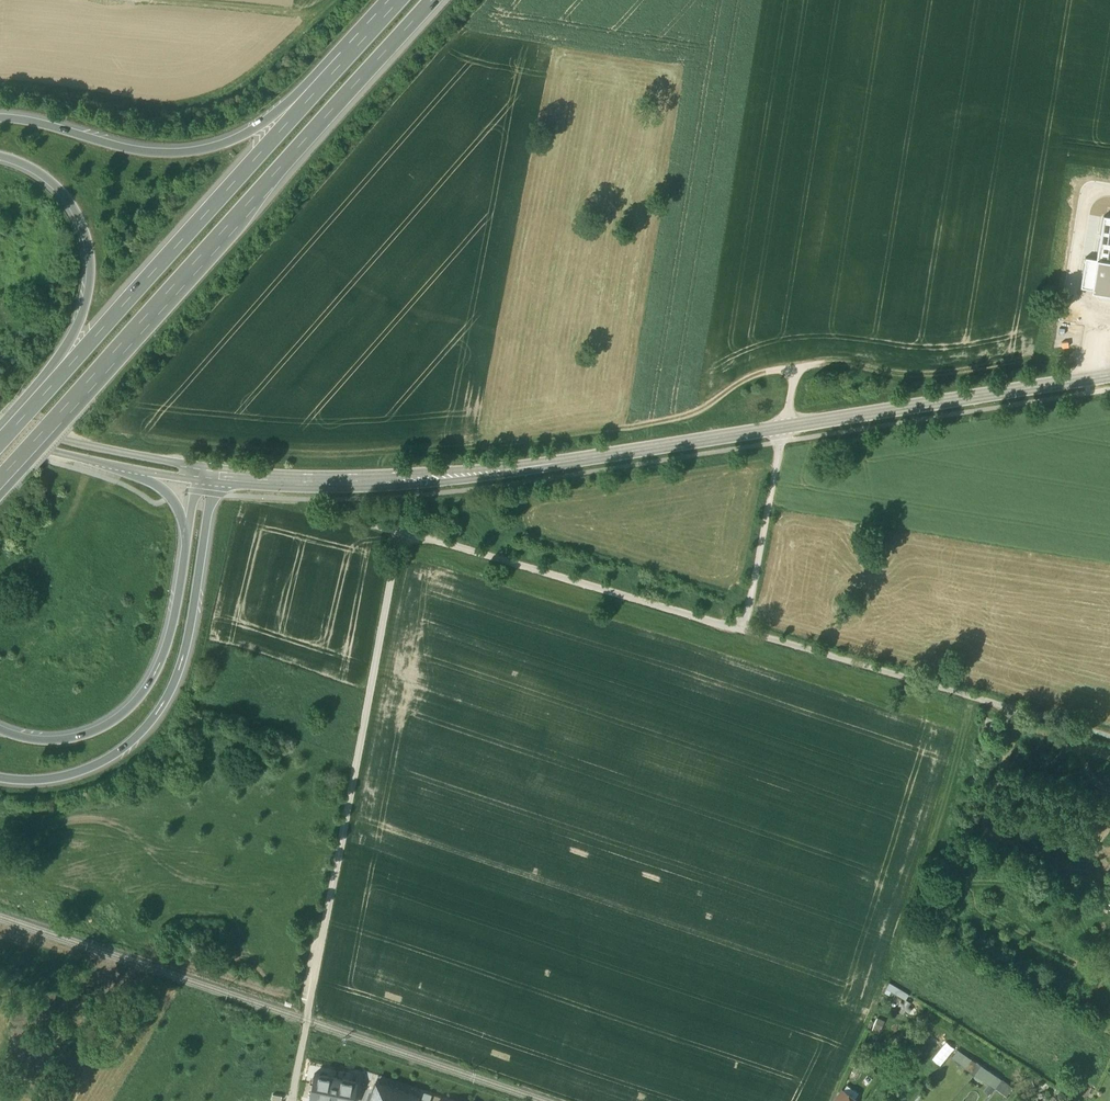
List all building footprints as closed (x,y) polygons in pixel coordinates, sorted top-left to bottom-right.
[(1096,258),(1085,256),(1080,287),(1092,289),(1091,292),(1109,295),(1109,216),(1103,215),(1096,258)] [(998,726),(990,724),(988,732),(996,734),(998,726)] [(960,1061),(965,1054),(958,1049),(953,1057),(960,1061)] [(1012,1087),(971,1060),(966,1068),(989,1084),(983,1092),(991,1096),(996,1088),(1006,1095),(1012,1087)] [(325,1100),(353,1100),(357,1081),(314,1072),(309,1098),(325,1100)] [(370,1100),(415,1100),(417,1095),(376,1082),(370,1100)] [(835,1100),(853,1100),(854,1100),(842,1091),(835,1100)]
